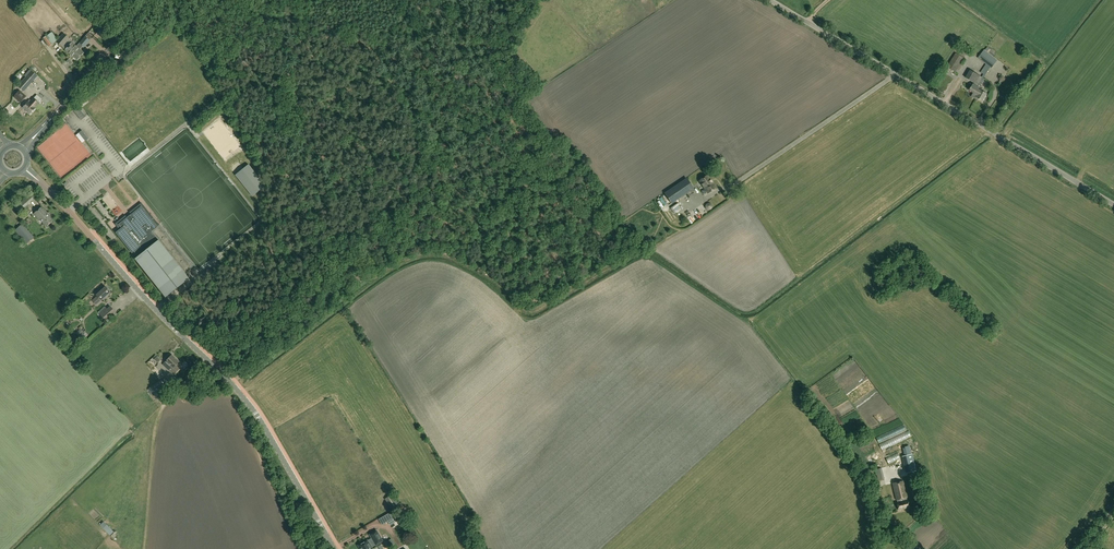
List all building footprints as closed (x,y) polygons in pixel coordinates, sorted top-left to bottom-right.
[(56,42),(62,48),(70,39),(63,33),(56,42)] [(53,44),(47,36),(43,38),(50,47),(53,44)] [(89,40),(85,37),(85,36),(79,42),(84,47),(89,41),(89,40)] [(77,47),(76,46),(72,42),(65,50),(70,54),(77,47)] [(79,43),(76,46),(77,47),(70,54),(77,60),(84,52),(79,48),(82,46),(79,43)] [(986,64),(990,59),(988,57),(989,56),(985,53),(984,54),(982,52),(978,58),(986,64)] [(955,72),(964,58),(956,53),(948,67),(955,72)] [(986,64),(981,72),(985,75),(990,67),(992,68),(995,63),(990,59),(986,64)] [(23,91),(37,75),(32,70),(18,86),(23,91)] [(973,92),(971,96),(977,99),(978,98),(978,97),(977,97),(978,94),(976,93),(977,92),(978,92),(979,91),(978,90),(980,87),(985,78),(983,78),(982,76),(970,70),(966,78),(975,83),(975,84),(973,83),(969,90),(973,92)] [(983,89),(980,87),(978,90),(979,91),(978,92),(977,92),(976,93),(978,94),(977,97),(978,97),(978,98),(983,101),(987,94),(982,90),(983,89)] [(26,97),(20,92),(16,96),(22,101),(26,97)] [(23,107),(30,114),(35,108),(39,103),(34,98),(30,103),(28,102),(23,107)] [(88,99),(82,105),(84,108),(91,102),(88,99)] [(85,116),(77,106),(77,105),(73,109),(73,110),(76,114),(81,119),(83,118),(85,116)] [(249,164),(235,175),(252,196),(266,186),(249,164)] [(708,193),(716,188),(708,176),(700,181),(708,193)] [(672,204),(694,189),(687,178),(665,193),(672,204)] [(18,212),(35,198),(31,194),(14,208),(18,212)] [(682,209),(679,202),(672,205),(674,211),(682,209)] [(41,220),(47,227),(54,221),(48,214),(48,213),(42,206),(34,214),(40,221),(41,220)] [(137,257),(135,259),(165,297),(189,279),(185,274),(193,267),(159,225),(156,227),(140,207),(118,225),(121,229),(115,233),(132,254),(133,252),(137,257)] [(15,231),(26,244),(34,238),(23,224),(15,231)] [(101,300),(111,292),(106,286),(96,295),(97,296),(92,300),(95,304),(100,299),(101,300)] [(99,312),(98,312),(106,320),(115,312),(110,306),(101,315),(99,312)] [(172,355),(163,364),(174,374),(179,368),(176,365),(179,362),(172,355)] [(149,388),(153,394),(165,386),(161,380),(149,388)] [(905,425),(890,434),(892,438),(907,430),(905,425)] [(886,453),(888,458),(916,443),(914,439),(886,453)] [(899,454),(889,460),(891,464),(902,458),(899,454)] [(902,456),(906,473),(917,471),(912,454),(902,456)] [(878,480),(884,478),(882,468),(875,469),(878,480)] [(907,500),(906,498),(907,497),(903,481),(892,483),(896,500),(897,500),(897,502),(898,510),(909,507),(907,500)] [(385,499),(391,508),(398,504),(392,494),(385,499)] [(393,520),(390,514),(384,517),(388,523),(393,520)] [(112,534),(115,530),(108,524),(105,528),(112,534)] [(368,541),(367,540),(359,545),(361,548),(373,548),(371,547),(376,544),(376,545),(383,541),(377,531),(370,534),(372,538),(368,541)]
